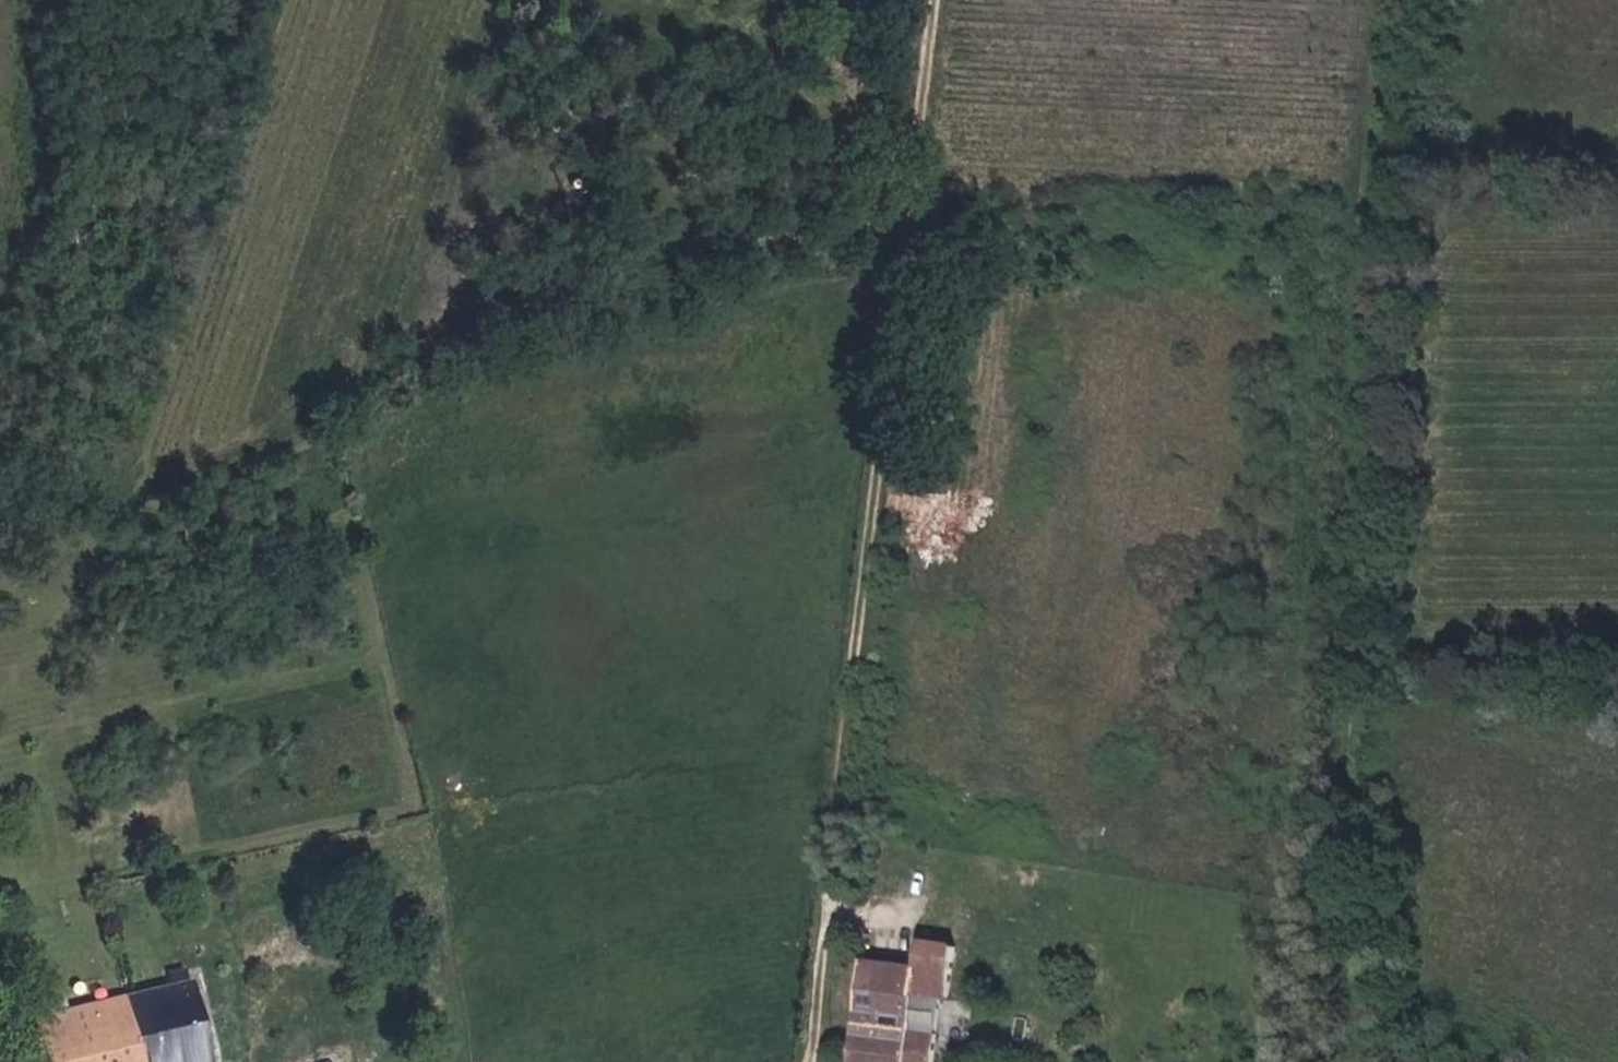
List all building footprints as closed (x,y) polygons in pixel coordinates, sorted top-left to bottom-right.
[(843,1061),(925,1061),(934,979),(941,980),(944,952),(910,948),(907,976),(853,970),(843,1061)] [(196,1058),(175,971),(116,985),(135,1059),(135,1061),(181,1061),(196,1058)] [(135,1059),(116,985),(76,995),(26,1007),(41,1061),(118,1061),(135,1059)]
